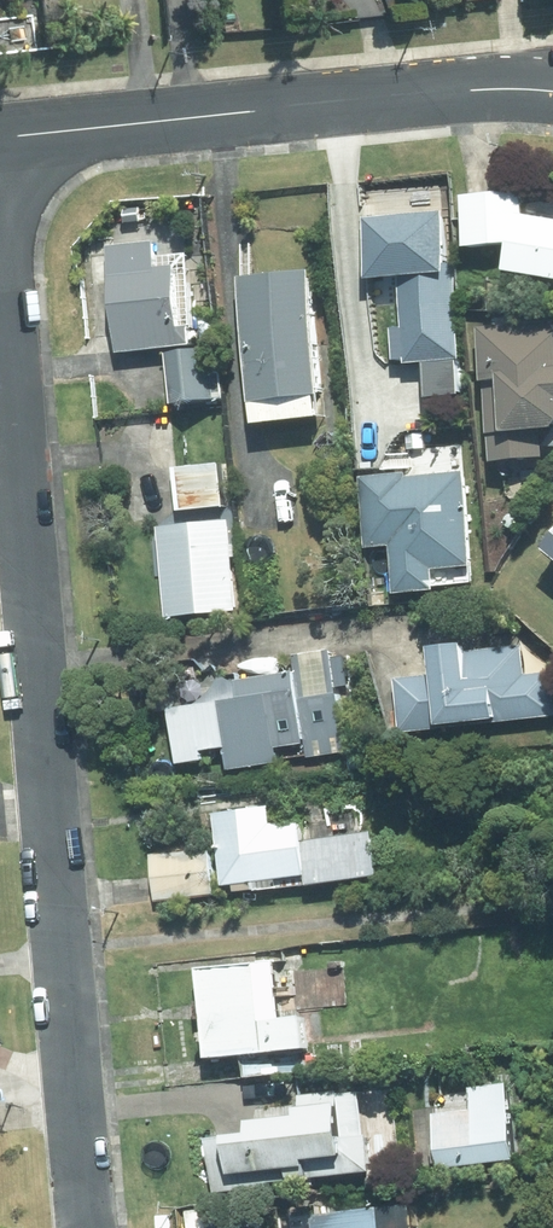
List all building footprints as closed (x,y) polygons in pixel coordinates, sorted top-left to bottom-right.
[(360,186),(331,189),(335,234),(364,231),(360,186)] [(526,215),(523,192),(463,199),(468,247),(510,243),(505,268),(552,277),(552,221),(526,215)] [(156,264),(154,246),(114,250),(116,268),(111,269),(120,351),(194,343),(189,288),(180,288),(177,262),(156,264)] [(324,415),(321,393),(323,392),(311,270),(241,278),(253,400),(256,399),(258,422),(324,415)] [(424,379),(436,297),(414,293),(416,282),(377,277),(373,306),(358,304),(351,350),(376,354),(373,372),(424,379)] [(218,333),(216,318),(200,319),(201,335),(218,333)] [(481,328),(493,461),(545,457),(542,426),(552,425),(552,321),(481,328)] [(209,346),(166,351),(172,402),(215,397),(209,346)] [(225,505),(220,461),(174,467),(179,510),(225,505)] [(239,607),(230,518),(159,525),(168,615),(239,607)] [(400,729),(552,713),(552,677),(552,669),(526,671),(523,642),(466,648),(465,638),(432,641),(435,671),(394,675),(400,729)] [(348,749),(339,691),(301,697),(296,667),(236,677),(239,694),(169,704),(179,762),(204,758),(202,747),(226,744),(229,766),(280,758),(277,742),(294,740),(289,711),(301,710),(308,755),(348,749)] [(307,881),(379,874),(374,830),(303,837),(301,816),(271,820),(269,801),(214,808),(222,881),(306,871),(307,881)] [(215,892),(210,846),(150,853),(155,898),(215,892)] [(208,1056),(310,1046),(307,1015),(264,1020),(258,962),(200,969),(208,1056)] [(272,1181),(373,1168),(369,1132),(344,1136),(340,1099),(299,1103),(299,1111),(250,1117),(252,1128),(228,1131),(228,1133),(210,1136),(217,1191),(271,1185),(272,1181)] [(440,1165),(516,1157),(511,1106),(435,1113),(440,1165)] [(381,1204),(313,1212),(315,1227),(384,1227),(381,1204)]
